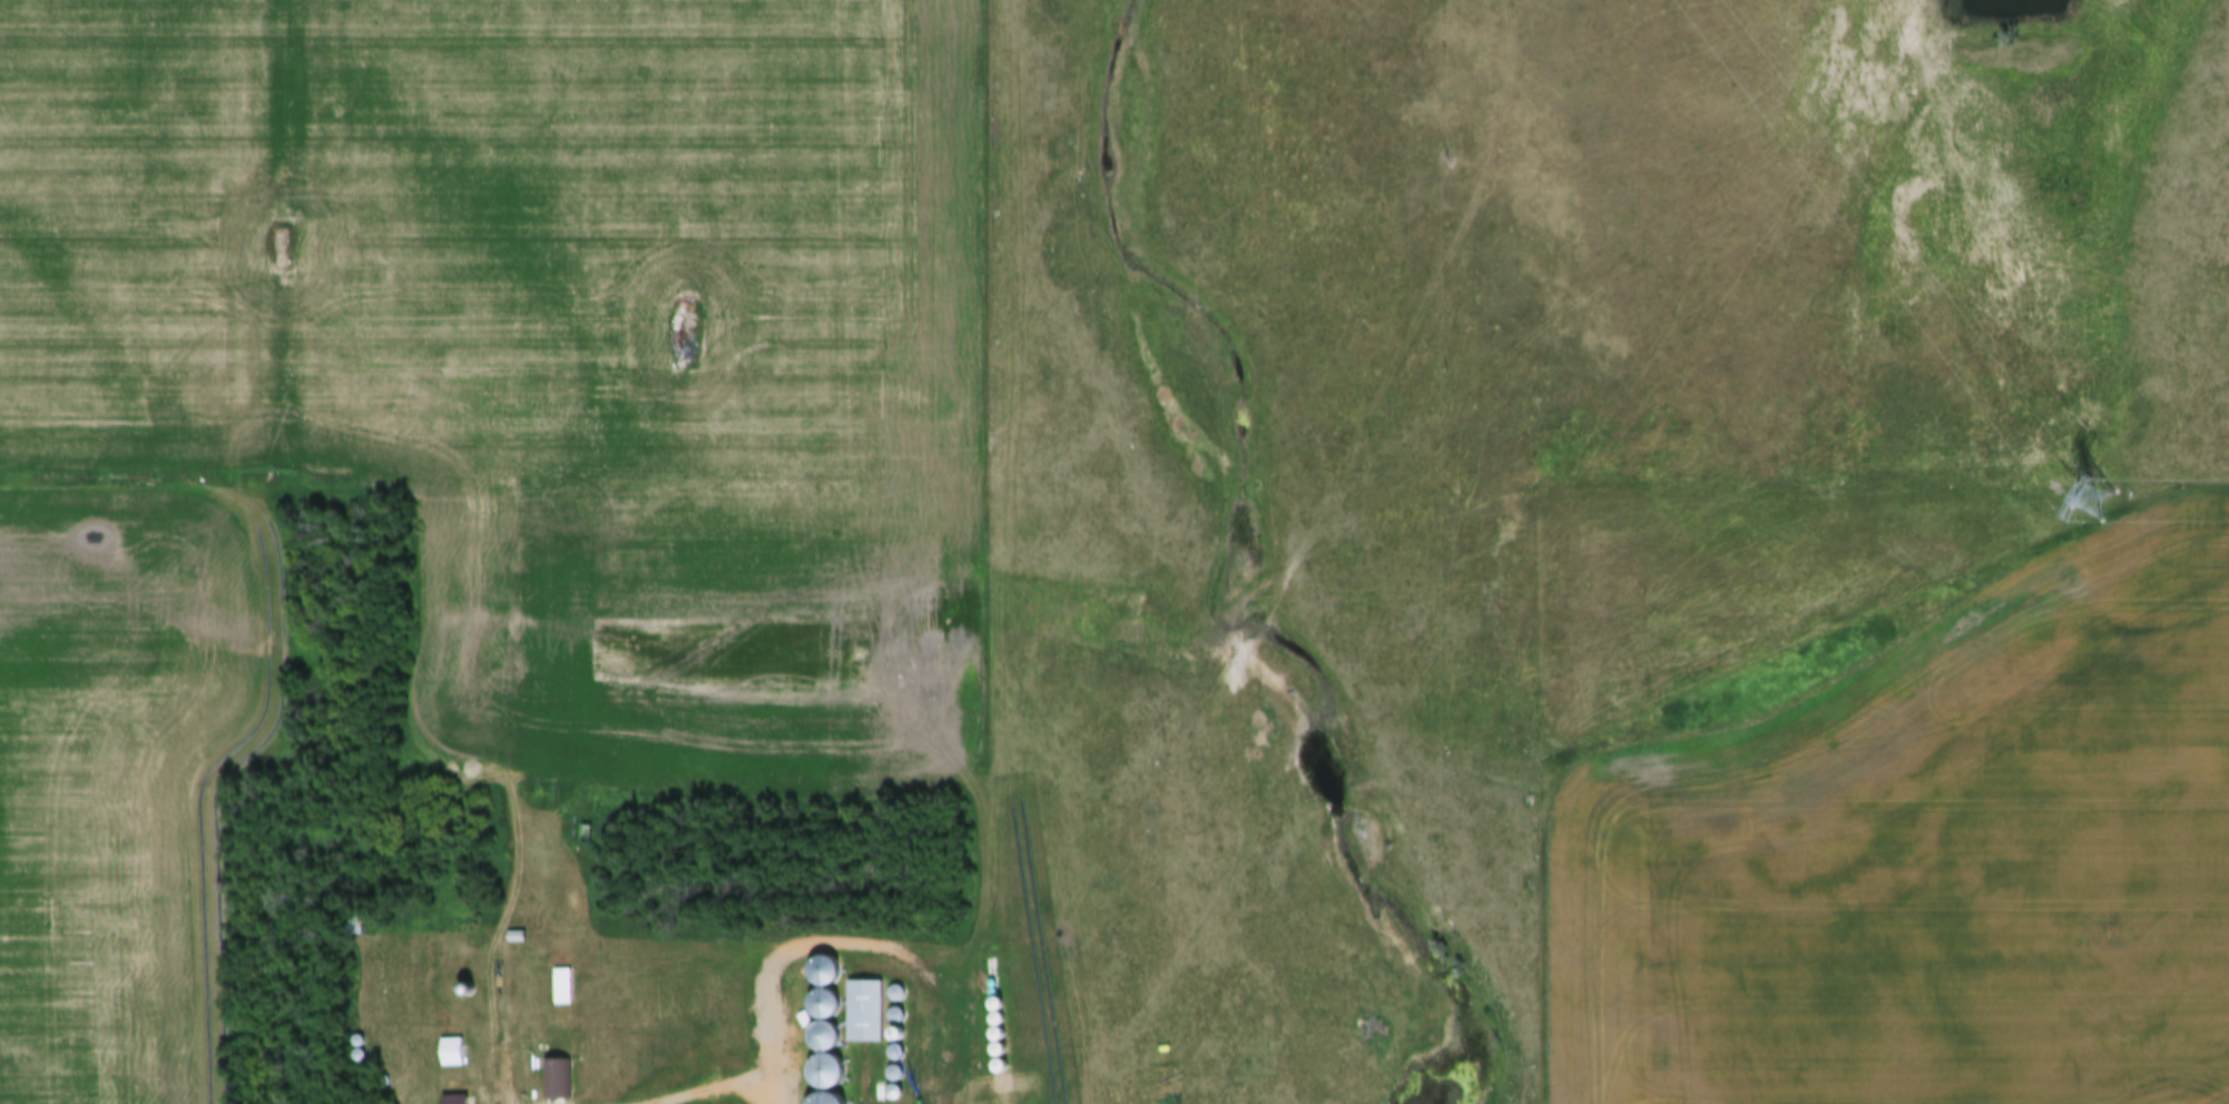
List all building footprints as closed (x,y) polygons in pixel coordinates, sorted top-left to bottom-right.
[(507,946),(524,945),(524,935),(507,936),(507,946)] [(571,1008),(571,972),(553,972),(554,1008),(571,1008)] [(846,1045),(881,1044),(880,982),(845,982),(846,1045)] [(462,1069),(462,1041),(440,1041),(440,1069),(462,1069)] [(571,1062),(542,1062),(542,1103),(571,1103),(571,1062)]
